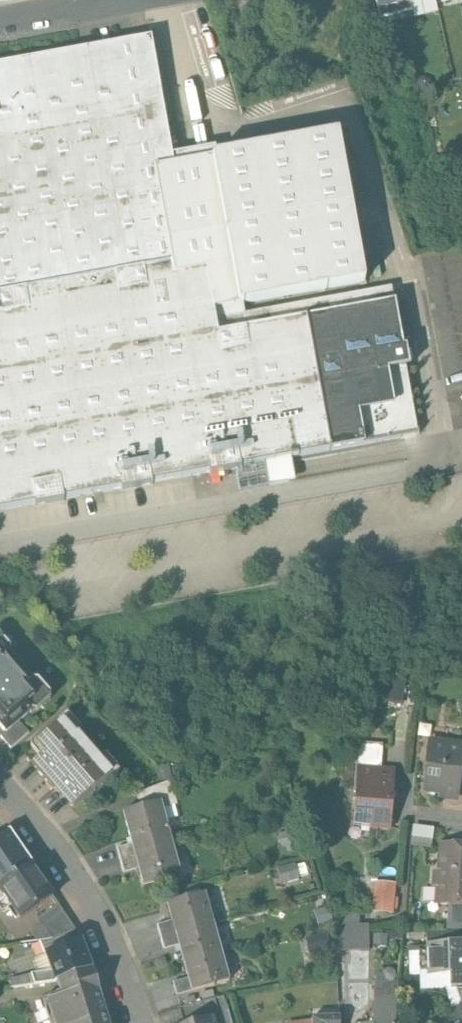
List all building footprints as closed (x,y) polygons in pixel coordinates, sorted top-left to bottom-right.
[(172,262),(174,273),(208,267),(215,307),(366,281),(340,134),(155,167),(132,40),(0,64),(0,294),(172,262)] [(0,294),(0,508),(36,502),(37,504),(65,499),(64,497),(125,486),(125,488),(154,483),(153,480),(215,469),(215,472),(242,467),(242,465),(422,433),(409,365),(412,364),(409,347),(406,347),(396,298),(219,330),(215,307),(208,267),(174,273),(172,262),(0,294)] [(6,730),(8,731),(21,719),(46,698),(31,681),(34,678),(9,650),(6,653),(0,646),(0,723),(6,730)] [(46,750),(34,761),(57,788),(59,786),(75,804),(114,771),(101,755),(103,753),(82,728),(77,732),(64,717),(38,740),(46,750)] [(13,747),(31,731),(21,719),(8,731),(6,730),(2,734),(13,747)] [(430,735),(427,754),(430,755),(426,784),(442,786),(441,791),(458,793),(461,766),(461,764),(461,739),(430,735)] [(397,766),(358,762),(353,806),(356,807),(354,819),(372,821),(372,823),(391,825),(397,766)] [(155,785),(137,792),(141,806),(161,800),(161,802),(177,798),(172,779),(155,785)] [(134,844),(137,854),(173,844),(161,802),(161,800),(141,806),(124,811),(134,844)] [(414,819),(413,839),(431,840),(432,820),(414,819)] [(9,830),(0,837),(0,883),(1,885),(32,864),(9,830)] [(436,866),(435,883),(439,883),(438,900),(461,902),(461,842),(443,840),(441,867),(436,866)] [(122,859),(137,854),(134,844),(119,848),(122,859)] [(173,844),(137,854),(140,866),(145,884),(182,873),(173,844)] [(125,870),(140,866),(137,854),(122,859),(125,870)] [(303,858),(278,862),(281,879),(306,874),(303,858)] [(1,885),(0,885),(0,902),(3,906),(11,901),(22,916),(53,895),(32,864),(1,885)] [(374,875),(373,907),(398,908),(398,876),(374,875)] [(173,920),(177,932),(214,921),(206,892),(168,902),(173,920)] [(33,931),(39,939),(42,938),(52,937),(76,928),(59,903),(39,917),(43,924),(33,931)] [(448,906),(447,923),(461,923),(461,906),(448,906)] [(371,945),(371,918),(360,918),(360,909),(339,908),(338,945),(371,945)] [(173,920),(157,925),(161,936),(177,932),(173,920)] [(214,921),(177,932),(180,943),(184,960),(222,950),(214,921)] [(428,928),(428,939),(461,938),(461,927),(428,928)] [(52,937),(42,938),(46,951),(82,939),(79,934),(76,928),(52,937)] [(177,932),(161,936),(164,948),(180,943),(177,932)] [(428,939),(427,971),(449,971),(448,985),(461,985),(461,938),(428,939)] [(82,939),(46,951),(54,971),(57,980),(89,968),(92,967),(82,939)] [(222,950),(184,960),(189,977),(192,990),(230,980),(222,950)] [(57,980),(54,971),(35,977),(27,961),(16,965),(22,985),(57,980)] [(89,968),(57,980),(61,994),(97,983),(93,970),(90,971),(89,968)] [(192,990),(189,977),(174,980),(178,994),(192,990)] [(97,983),(61,994),(44,999),(51,1022),(109,1022),(97,983)] [(211,1015),(185,1022),(214,1022),(211,1015)]
